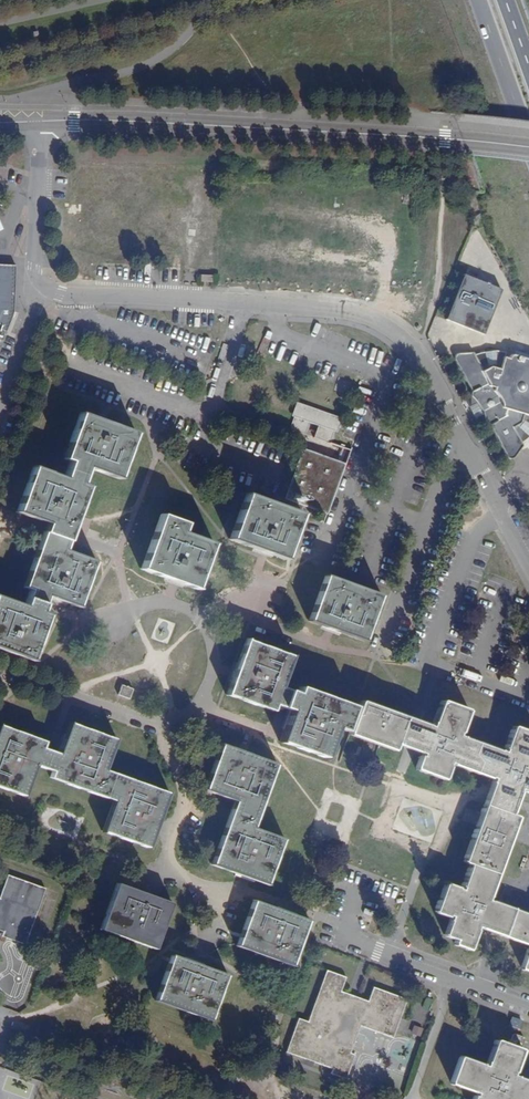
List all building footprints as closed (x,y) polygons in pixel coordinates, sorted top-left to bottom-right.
[(14,306),(16,265),(0,264),(0,305),(14,306)] [(508,288),(466,274),(450,319),(489,334),(508,288)] [(0,305),(0,329),(6,331),(13,311),(14,306),(0,305)] [(489,368),(481,372),(471,353),(455,355),(453,356),(452,357),(452,361),(469,392),(470,397),(471,400),(474,404),(478,410),(480,415),(482,421),(484,424),(488,427),(506,460),(507,461),(508,462),(510,462),(512,461),(522,448),(512,430),(520,425),(523,416),(528,417),(528,361),(512,356),(510,356),(508,357),(507,360),(502,358),(498,370),(489,368)] [(329,442),(330,441),(331,439),(345,400),(345,398),(345,396),(344,395),(311,382),(309,382),(307,383),(306,384),(291,425),(291,427),(292,429),(293,430),(305,434),(309,422),(318,426),(314,437),(327,442),(329,442)] [(15,654),(48,615),(42,613),(48,596),(53,598),(56,590),(64,592),(62,601),(78,607),(95,561),(65,550),(74,524),(71,522),(74,514),(77,515),(88,487),(81,484),(87,467),(118,478),(134,433),(106,423),(103,430),(94,427),(97,419),(81,413),(64,459),(70,461),(64,478),(33,467),(17,512),(47,523),(24,587),(31,589),(25,606),(0,597),(0,649),(7,651),(10,643),(18,647),(15,654)] [(106,423),(97,419),(94,427),(103,430),(106,423)] [(296,453),(241,433),(235,451),(248,456),(246,462),(287,477),(296,453)] [(349,464),(305,448),(287,498),(330,513),(349,464)] [(271,546),(268,553),(284,559),(300,514),(247,495),(230,539),(259,550),(262,543),(271,546)] [(182,575),(179,582),(196,588),(212,543),(182,532),(185,523),(161,515),(142,569),(171,579),(173,572),(182,575)] [(259,550),(268,553),(271,546),(262,543),(259,550)] [(171,579),(179,582),(182,575),(173,572),(171,579)] [(337,623),(334,630),(363,641),(379,595),(326,576),(309,622),(326,628),(328,620),(337,623)] [(56,590),(53,598),(62,601),(64,592),(56,590)] [(326,628),(334,630),(337,623),(328,620),(326,628)] [(240,681),(230,676),(222,697),(270,715),(273,706),(290,713),(289,717),(297,720),(293,728),(286,725),(279,745),(324,761),(335,731),(344,735),(354,707),(300,687),(297,694),(280,688),(291,657),(244,639),(234,668),(243,673),(240,681)] [(7,651),(15,654),(18,647),(10,643),(7,651)] [(234,668),(230,676),(240,681),(243,673),(234,668)] [(119,695),(129,699),(133,688),(122,684),(119,695)] [(449,766),(474,775),(478,764),(472,757),(476,746),(457,739),(466,713),(440,704),(431,730),(360,705),(349,736),(393,753),(395,748),(421,757),(420,759),(419,759),(414,772),(443,782),(449,766)] [(297,720),(289,717),(286,725),(293,728),(297,720)] [(25,795),(36,765),(53,771),(51,777),(114,801),(104,830),(149,847),(155,830),(147,827),(150,819),(158,822),(169,793),(105,770),(116,740),(70,723),(64,740),(72,742),(69,751),(61,748),(59,754),(42,748),(45,741),(0,725),(0,744),(1,744),(0,747),(0,786),(25,795)] [(474,775),(493,781),(464,864),(469,867),(461,890),(444,885),(434,913),(447,917),(447,916),(450,917),(444,936),(455,940),(452,948),(467,953),(475,930),(528,948),(521,969),(528,972),(528,916),(486,901),(515,817),(510,816),(519,790),(528,793),(528,763),(528,735),(511,729),(502,754),(476,746),(472,757),(478,764),(474,775)] [(64,740),(61,748),(69,751),(72,742),(64,740)] [(252,871),(249,879),(266,885),(282,840),(252,829),(275,765),(246,754),(243,762),(235,759),(238,751),(221,745),(205,791),(235,802),(212,865),(241,876),(244,868),(252,871)] [(243,762),(246,754),(238,751),(235,759),(243,762)] [(147,827),(155,830),(158,822),(150,819),(147,827)] [(241,876),(249,879),(252,871),(244,868),(241,876)] [(4,931),(2,937),(26,944),(45,888),(7,875),(0,896),(0,930),(4,931)] [(145,902),(147,894),(117,884),(102,929),(156,948),(172,902),(156,897),(153,905),(145,902)] [(156,897),(147,894),(145,902),(153,905),(156,897)] [(228,898),(226,904),(238,907),(240,901),(228,898)] [(280,920),(283,912),(253,901),(237,947),(291,966),(307,921),(291,915),(288,923),(280,920)] [(223,918),(236,919),(236,911),(223,911),(223,918)] [(291,915),(283,912),(280,920),(288,923),(291,915)] [(187,969),(189,961),(173,955),(157,1000),(211,1019),(227,974),(198,964),(195,972),(187,969)] [(198,964),(189,961),(187,969),(195,972),(198,964)] [(298,1019),(285,1053),(332,1069),(330,1074),(345,1079),(354,1055),(349,1054),(359,1026),(392,1037),(405,999),(372,988),(367,1002),(340,992),(345,977),(326,971),(308,1023),(298,1019)] [(421,1038),(424,1028),(415,1025),(411,1035),(421,1038)] [(524,1040),(522,1037),(515,1034),(512,1036),(508,1046),(495,1041),(486,1066),(459,1057),(450,1083),(476,1092),(475,1096),(473,1096),(472,1098),(528,1098),(528,1082),(512,1076),(521,1050),(520,1050),(524,1040)]
